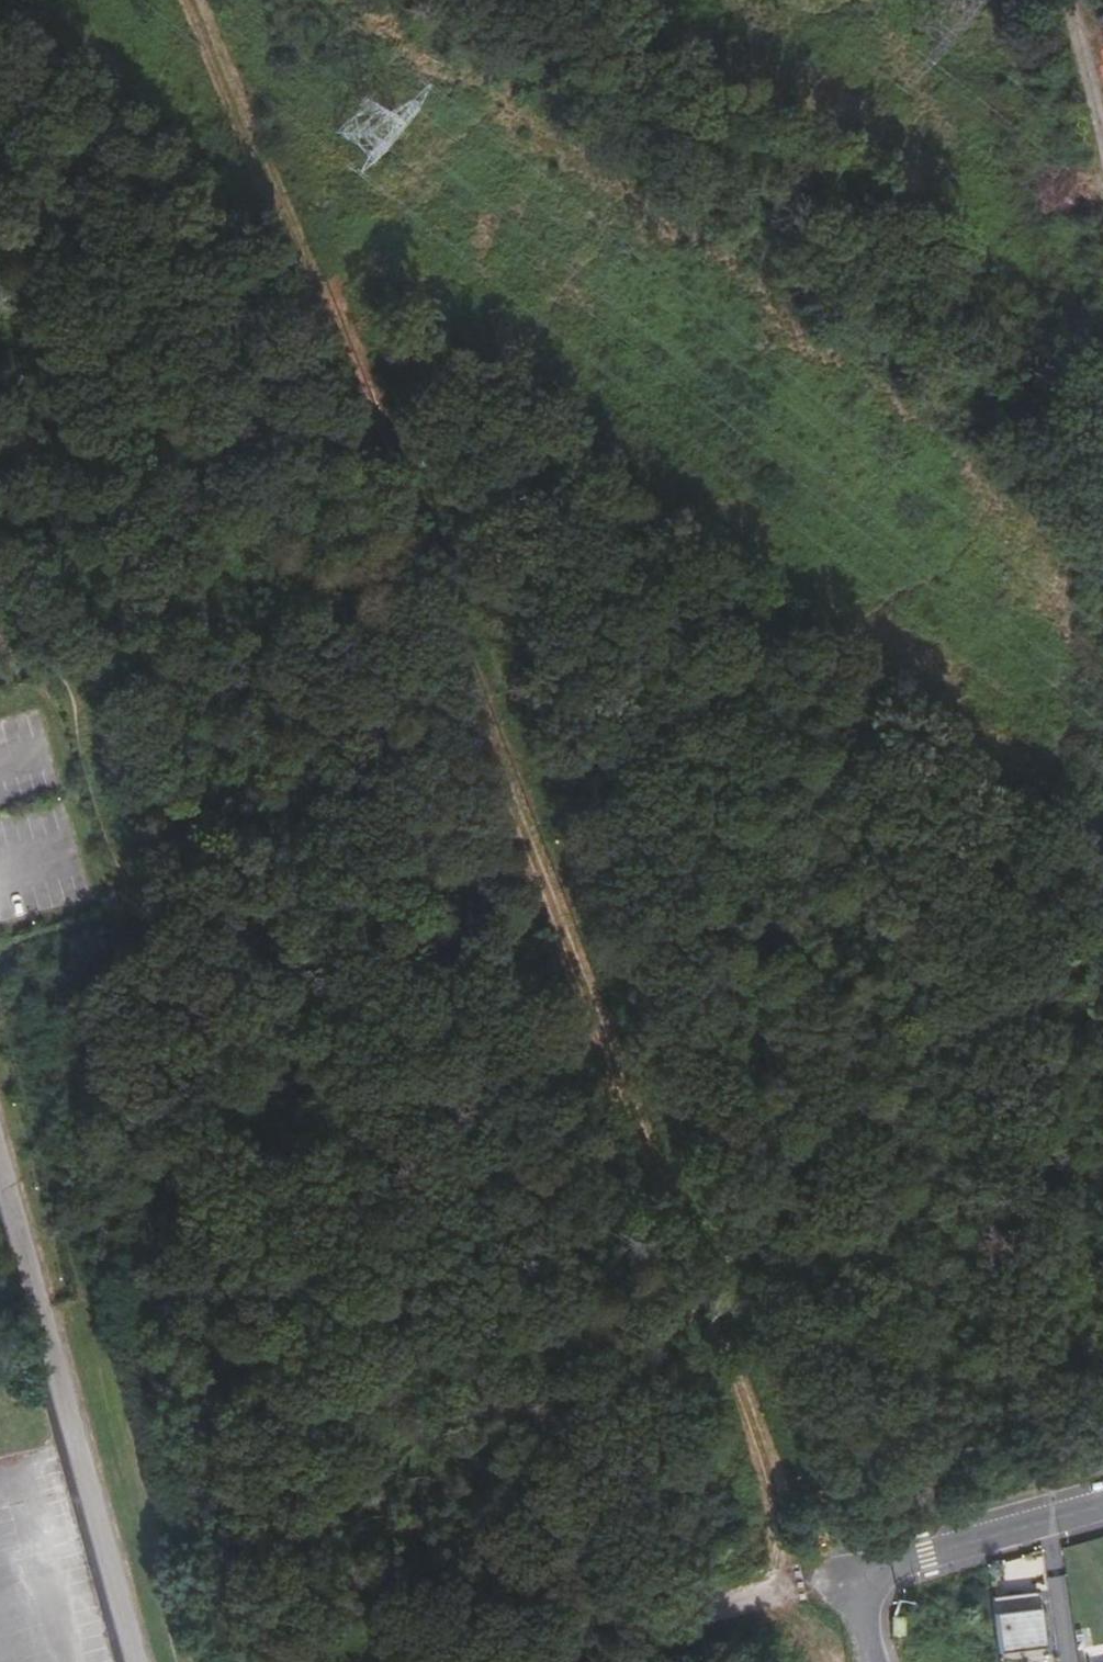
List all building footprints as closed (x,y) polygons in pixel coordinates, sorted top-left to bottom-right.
[(903,1621),(890,1622),(892,1640),(905,1639),(903,1621)]
